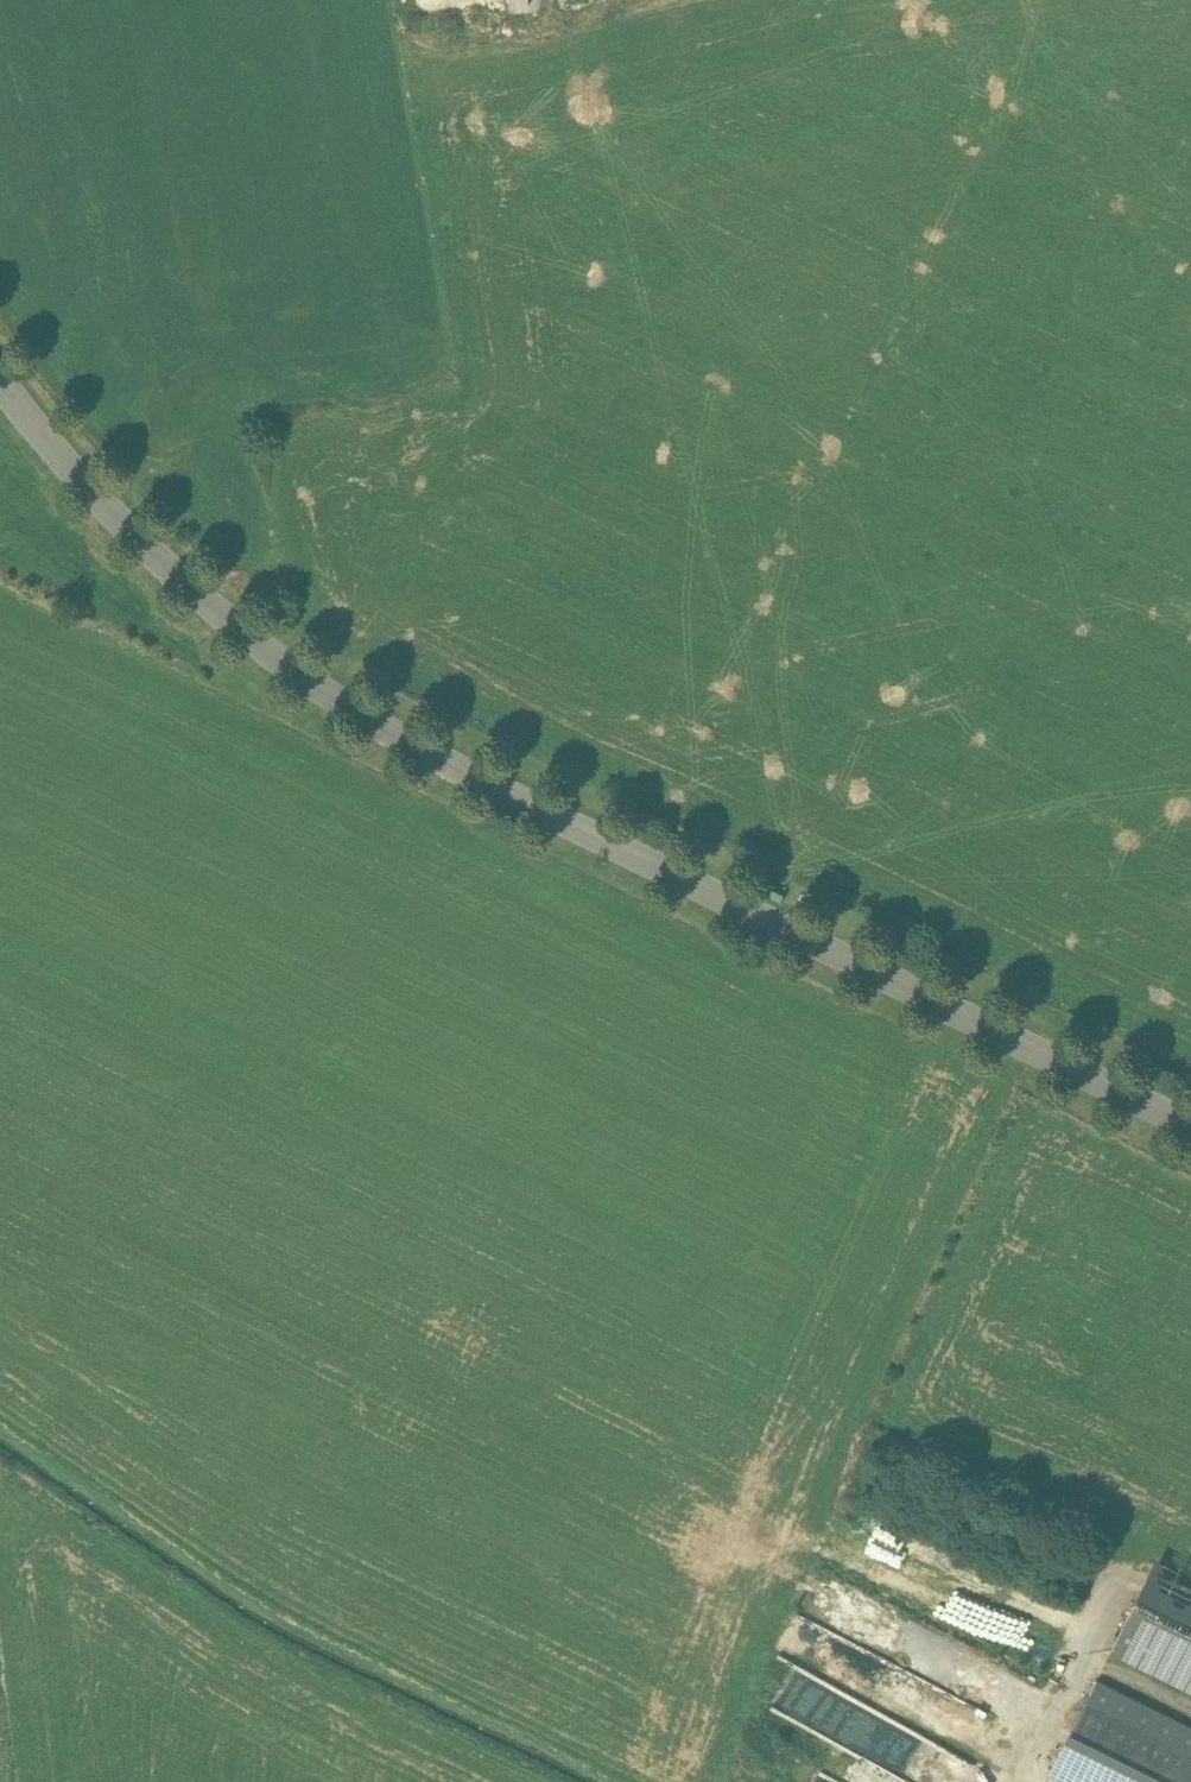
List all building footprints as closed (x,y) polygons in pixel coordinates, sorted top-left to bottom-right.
[(1160,1554),(1112,1650),(1190,1688),(1190,1570),(1160,1554)] [(907,1724),(926,1682),(1011,1719),(1026,1685),(820,1594),(809,1619),(800,1615),(781,1658),(803,1668),(783,1713),(880,1756),(897,1719),(907,1724)] [(1096,1682),(1052,1773),(1071,1781),(1190,1781),(1190,1729),(1096,1682)]
